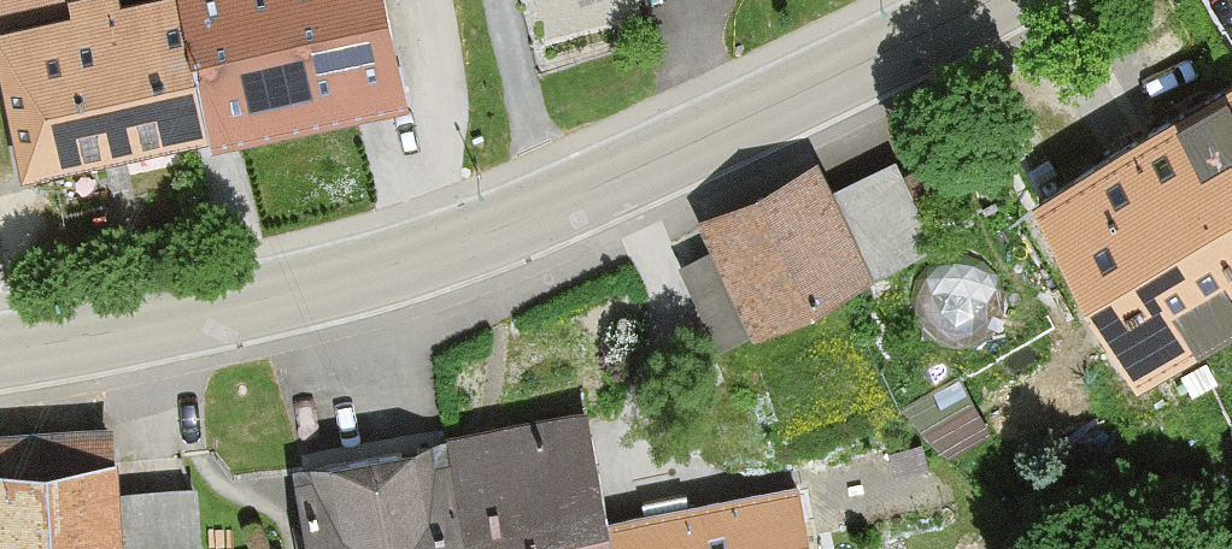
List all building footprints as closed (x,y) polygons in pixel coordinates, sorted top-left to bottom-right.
[(184,0),(174,0),(121,11),(119,0),(71,0),(76,20),(1,35),(27,164),(210,127),(184,0)] [(210,127),(211,133),(404,93),(385,0),(184,0),(210,127)] [(1046,181),(1145,347),(1231,295),(1231,71),(1046,181)] [(948,226),(907,146),(829,186),(870,266),(948,226)] [(870,266),(829,186),(814,156),(713,208),(727,236),(769,318),(870,266)] [(769,318),(727,236),(688,256),(730,338),(769,318)] [(467,548),(620,548),(615,516),(600,415),(450,437),(467,548)] [(450,437),(307,458),(316,524),(292,528),(295,548),(467,548),(450,437)] [(0,451),(0,548),(137,548),(133,481),(131,443),(0,451)] [(133,481),(137,548),(214,548),(209,476),(133,481)] [(620,548),(822,548),(813,486),(615,516),(620,548)]
